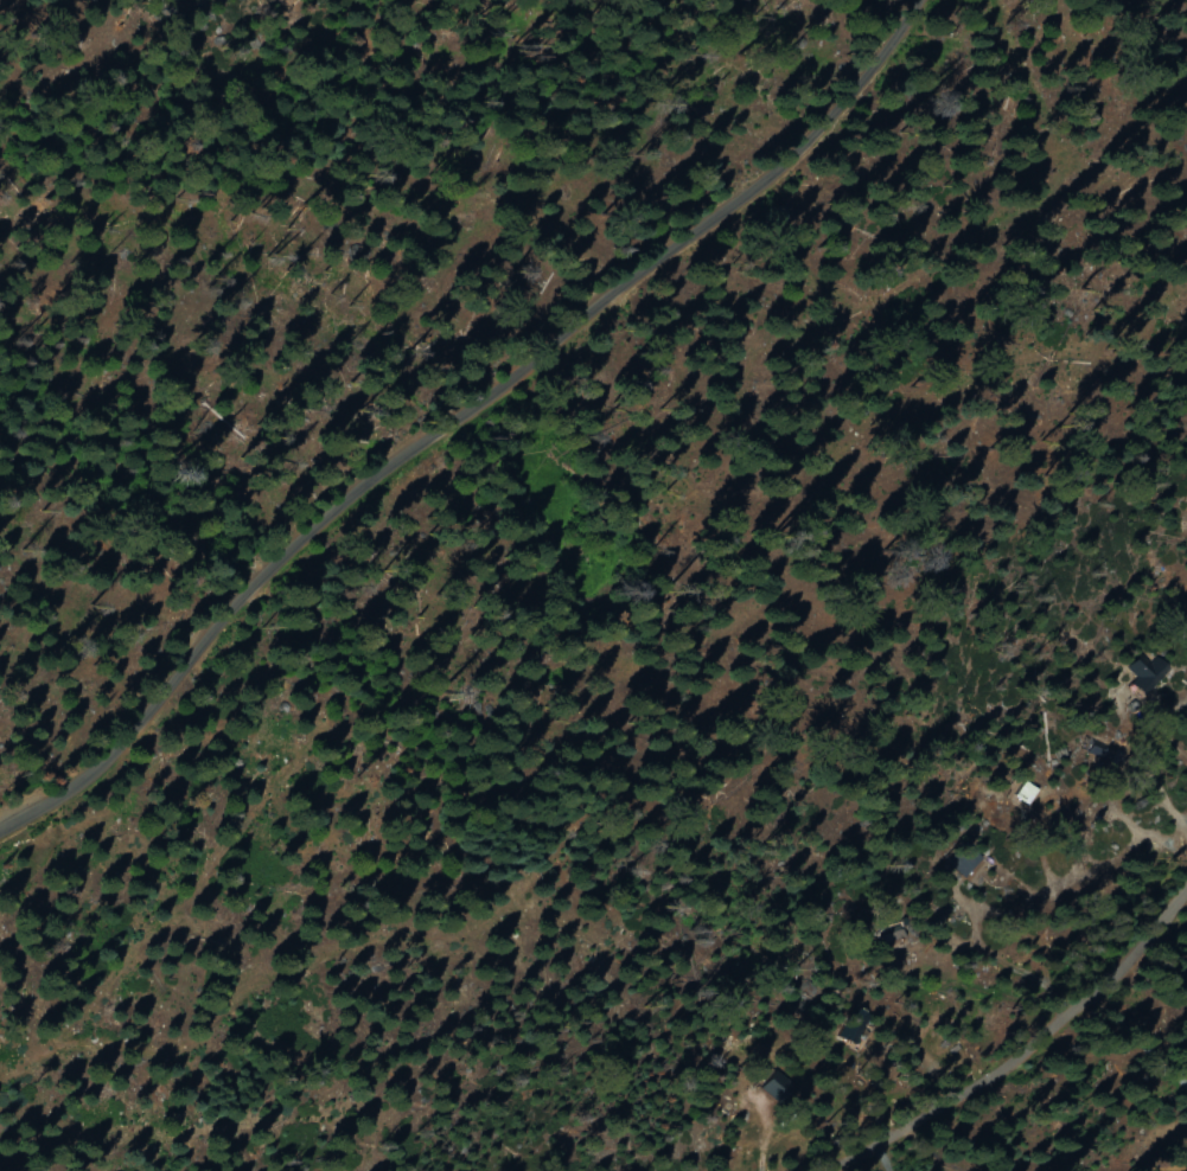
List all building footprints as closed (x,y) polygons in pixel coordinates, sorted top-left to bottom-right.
[(1140,697),(1166,671),(1150,654),(1144,660),(1134,650),(1120,664),(1133,679),(1127,685),(1140,697)]
